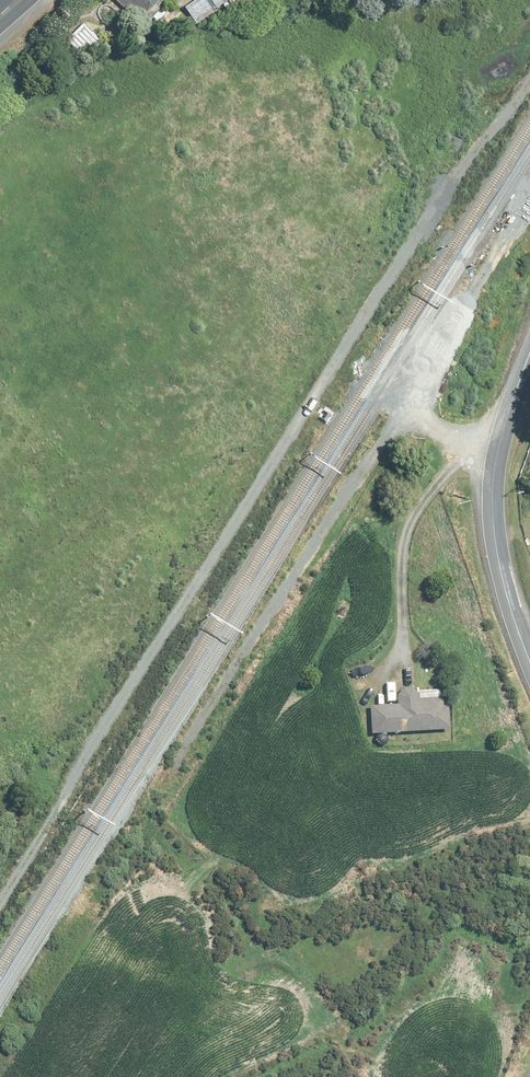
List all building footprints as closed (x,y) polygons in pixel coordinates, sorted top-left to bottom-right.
[(148,24),(169,0),(121,0),(148,24)] [(181,3),(193,19),(221,0),(186,0),(181,3)] [(105,41),(85,22),(70,39),(90,57),(105,41)] [(397,704),(370,705),(371,735),(446,732),(446,704),(438,704),(438,698),(419,699),(419,696),(414,690),(406,688),(400,691),(397,696),(397,704)]
